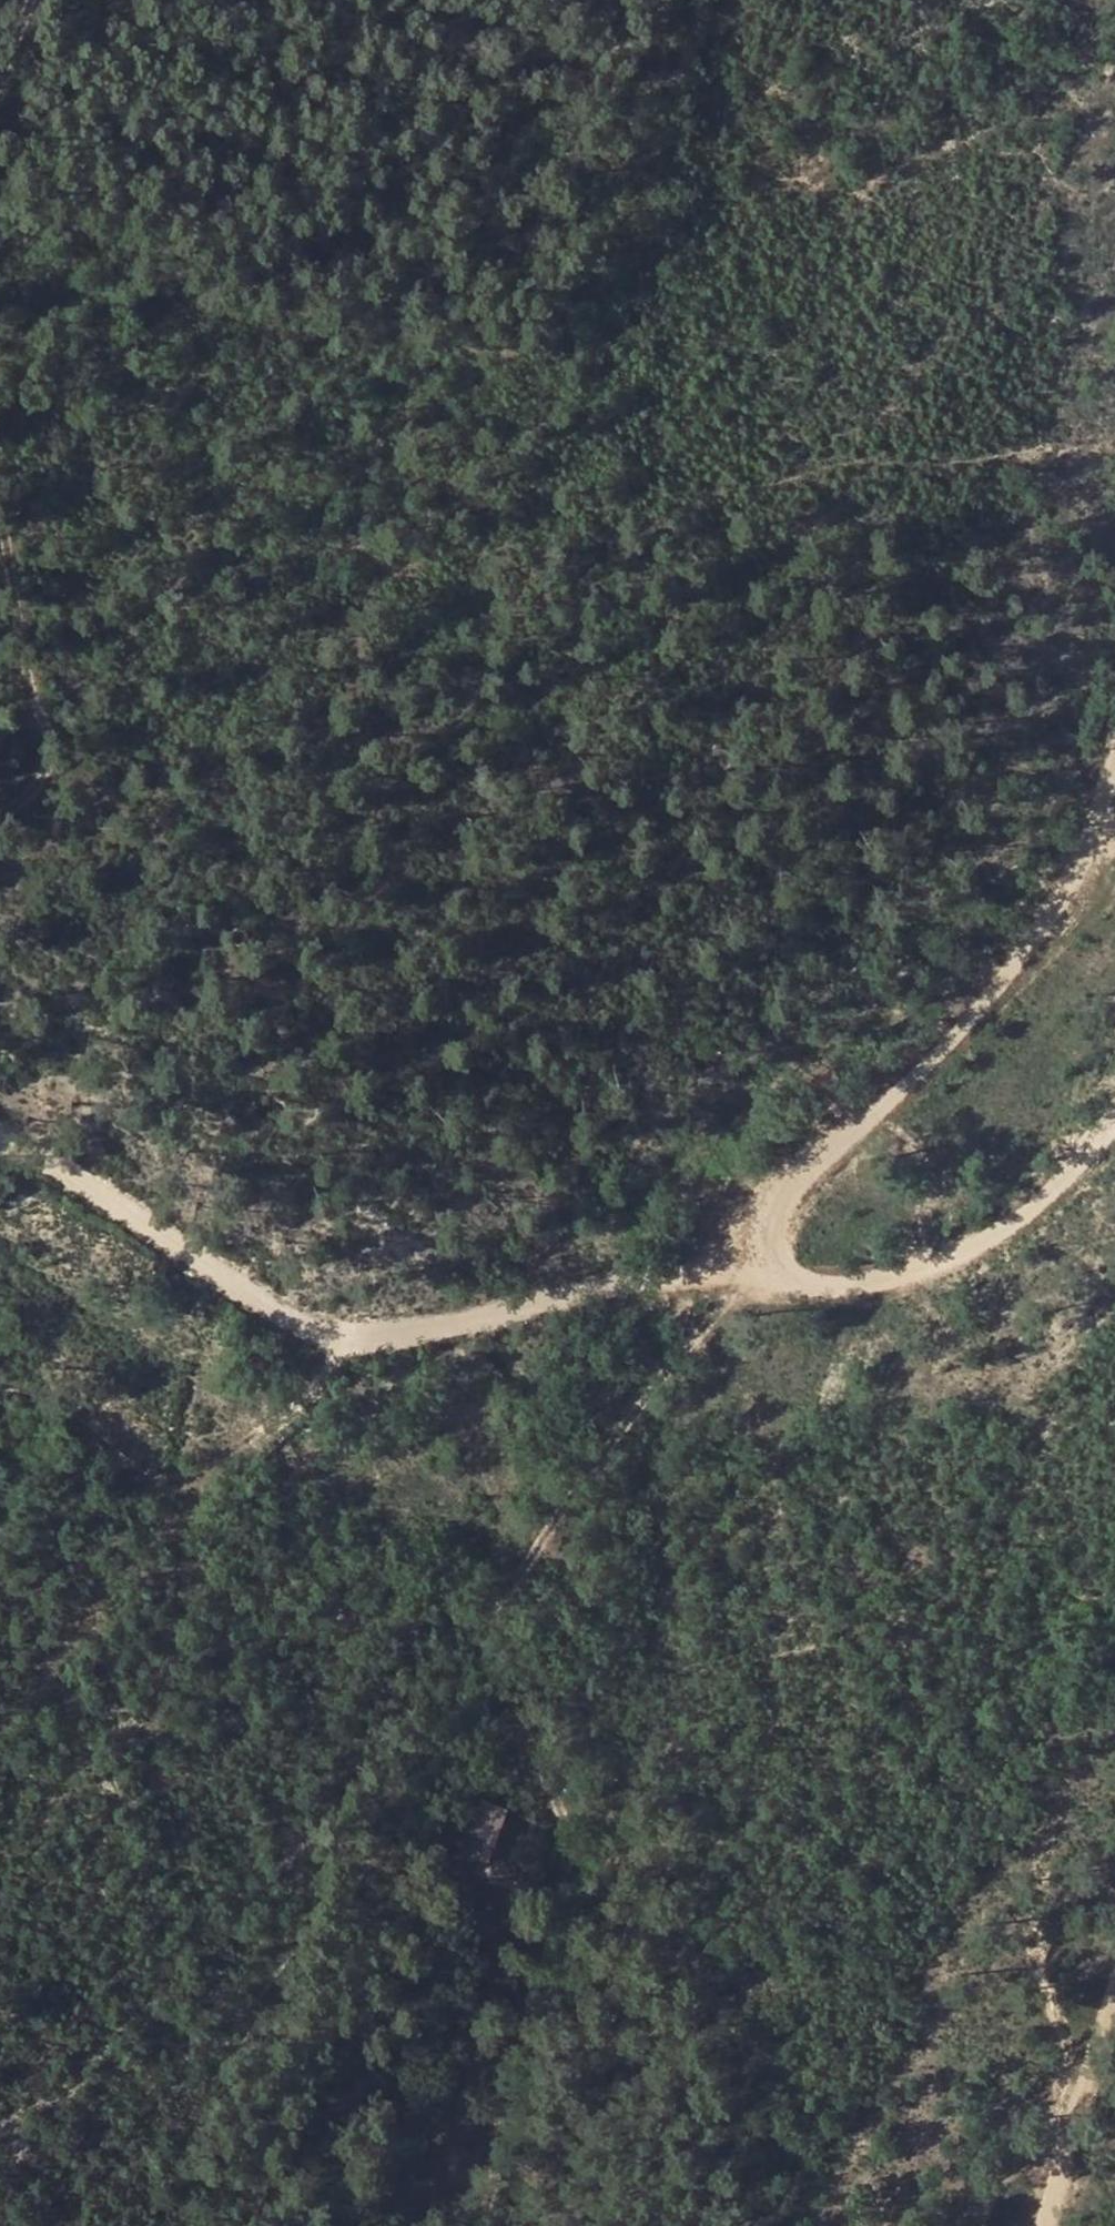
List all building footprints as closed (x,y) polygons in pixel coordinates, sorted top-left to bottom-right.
[(473,1863),(491,1810),(467,1803),(464,1812),(456,1810),(452,1822),(462,1825),(458,1837),(449,1834),(447,1843),(455,1845),(451,1857),(473,1863)]
